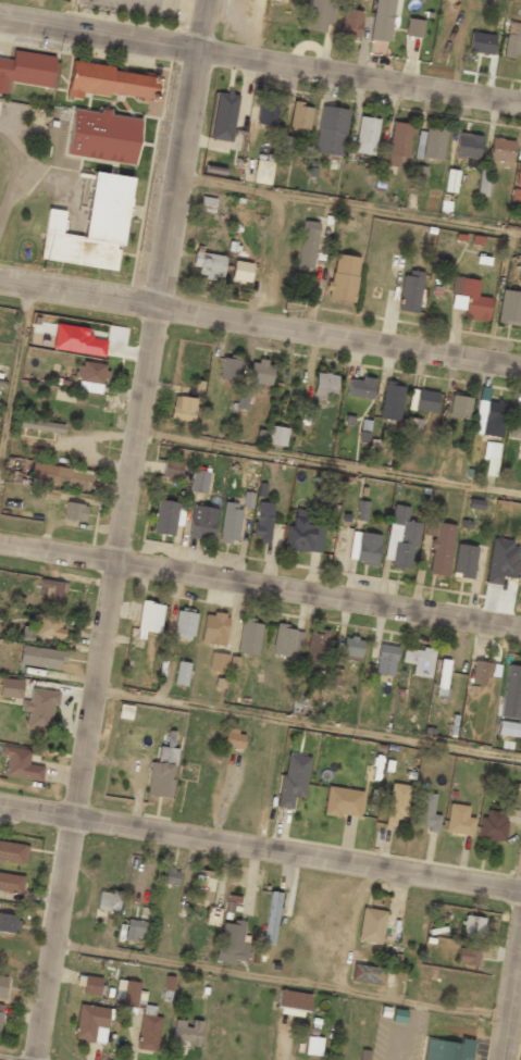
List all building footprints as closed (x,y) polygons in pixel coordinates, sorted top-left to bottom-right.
[(335,0),(307,0),(304,29),(325,32),(326,24),(332,25),(335,0)] [(387,42),(395,0),(376,0),(368,39),(387,42)] [(362,11),(342,9),(340,36),(359,38),(362,11)] [(421,38),(424,20),(407,18),(405,35),(421,38)] [(516,58),(517,52),(520,52),(520,24),(507,22),(503,57),(516,58)] [(492,55),(494,35),(470,32),(468,52),(492,55)] [(7,95),(9,82),(54,89),(59,58),(14,51),(13,60),(0,58),(0,94),(7,95)] [(84,91),(154,101),(158,75),(73,63),(69,98),(83,99),(84,91)] [(210,139),(229,141),(227,149),(240,151),(243,131),(233,130),(238,94),(217,91),(210,139)] [(256,124),(276,125),(277,98),(258,96),(256,124)] [(312,105),(292,103),(290,127),(309,129),(312,105)] [(342,156),(349,110),(321,105),(314,152),(342,156)] [(135,164),(141,119),(74,110),(67,155),(135,164)] [(374,155),(378,118),(358,116),(355,153),(374,155)] [(409,158),(412,124),(391,122),(387,165),(398,166),(398,157),(409,158)] [(419,127),(414,156),(441,161),(447,132),(419,127)] [(480,157),(481,135),(456,133),(455,156),(480,157)] [(277,153),(290,155),(292,137),(280,136),(277,153)] [(512,162),(514,140),(491,138),(489,160),(512,162)] [(273,161),(256,160),(253,183),(270,185),(273,161)] [(86,237),(62,234),(65,212),(48,209),(41,261),(119,271),(131,178),(95,173),(86,237)] [(215,198),(201,196),(199,211),(214,213),(215,198)] [(298,267),(313,269),(318,222),(303,220),(298,267)] [(199,267),(197,275),(221,279),(225,256),(194,251),(192,266),(199,267)] [(354,302),(359,257),(333,254),(327,299),(354,302)] [(252,263),(234,261),(231,280),(250,282),(252,263)] [(424,273),(405,270),(398,310),(417,313),(424,273)] [(479,280),(453,277),(450,308),(464,310),(463,319),(488,322),(491,298),(477,296),(479,280)] [(501,290),(498,324),(520,326),(520,292),(501,290)] [(52,349),(104,357),(107,339),(86,336),(87,328),(56,323),(52,349)] [(222,355),(218,379),(236,381),(239,358),(222,355)] [(269,388),(274,364),(252,360),(247,384),(269,388)] [(77,391),(101,393),(103,379),(106,379),(108,364),(80,361),(77,391)] [(313,399),(335,401),(337,375),(315,373),(313,399)] [(372,399),(374,380),(348,377),(346,396),(372,399)] [(380,419),(400,421),(403,384),(383,382),(380,419)] [(438,392),(411,389),(409,409),(436,412),(438,392)] [(246,410),(249,392),(239,390),(236,408),(246,410)] [(472,398),(453,395),(448,416),(468,420),(472,398)] [(196,398),(173,396),(171,419),(194,421),(196,398)] [(476,400),(474,434),(503,436),(505,402),(476,400)] [(514,401),(508,437),(520,440),(520,403),(514,401)] [(18,429),(63,432),(64,423),(19,419),(18,429)] [(285,447),(288,428),(270,426),(267,444),(285,447)] [(483,458),(498,460),(500,443),(485,442),(483,458)] [(29,478),(88,491),(92,473),(33,460),(29,478)] [(182,479),(184,462),(164,460),(162,477),(182,479)] [(190,491),(206,493),(208,472),(192,470),(190,491)] [(323,509),(334,509),(334,497),(323,497),(323,491),(314,491),(313,502),(323,503),(323,509)] [(254,493),(245,492),(242,507),(251,508),(254,493)] [(153,534),(175,535),(177,501),(156,500),(153,534)] [(356,520),(366,522),(369,502),(359,500),(356,520)] [(269,541),(274,503),(258,501),(252,539),(269,541)] [(86,505),(65,502),(63,519),(84,522),(86,505)] [(241,505),(225,502),(219,541),(235,543),(241,505)] [(385,560),(391,561),(390,567),(413,569),(418,523),(407,522),(409,506),(392,504),(385,560)] [(189,539),(215,541),(217,507),(191,506),(189,539)] [(283,548),(320,554),(324,526),(305,524),(306,517),(293,516),(292,526),(286,525),(283,548)] [(429,574),(449,576),(454,525),(440,523),(440,519),(426,517),(424,535),(433,536),(429,574)] [(349,562),(377,565),(380,534),(352,532),(349,562)] [(485,583),(500,585),(501,576),(514,578),(520,543),(492,539),(485,583)] [(63,600),(64,581),(39,580),(38,599),(63,600)] [(145,631),(159,634),(164,605),(143,601),(136,636),(144,637),(145,631)] [(173,637),(192,641),(197,613),(178,610),(173,637)] [(204,612),(201,644),(225,646),(228,615),(204,612)] [(21,637),(61,641),(64,617),(36,615),(34,629),(22,628),(21,637)] [(263,622),(243,618),(237,652),(257,656),(263,622)] [(301,628),(276,626),(273,654),(298,657),(301,628)] [(326,630),(320,630),(320,633),(308,633),(307,663),(325,664),(326,630)] [(374,674),(392,677),(398,647),(379,644),(374,674)] [(65,663),(67,650),(20,646),(19,665),(59,669),(59,662),(65,663)] [(401,662),(413,665),(412,675),(429,678),(434,652),(404,646),(401,662)] [(228,654),(211,652),(208,670),(226,672),(228,654)] [(186,686),(190,663),(178,661),(174,684),(186,686)] [(492,671),(493,663),(473,661),(470,684),(484,686),(486,671),(492,671)] [(518,719),(520,703),(520,667),(508,664),(499,716),(518,719)] [(22,679),(0,678),(0,686),(0,697),(21,698),(22,679)] [(20,710),(27,711),(26,729),(50,731),(52,705),(58,705),(59,691),(31,689),(30,701),(21,700),(20,710)] [(518,737),(520,724),(499,720),(497,734),(518,737)] [(243,749),(245,732),(225,730),(224,746),(243,749)] [(30,750),(2,746),(1,755),(7,756),(4,776),(41,781),(43,766),(28,764),(30,750)] [(150,762),(146,796),(171,798),(176,748),(159,746),(157,762),(150,762)] [(293,797),(305,798),(309,757),(285,754),(279,807),(292,809),(293,797)] [(386,825),(396,826),(397,817),(406,818),(409,785),(390,783),(386,825)] [(359,817),(362,790),(327,787),(324,814),(359,817)] [(439,815),(433,814),(435,794),(417,792),(414,825),(428,827),(428,832),(437,833),(439,815)] [(445,833),(472,836),(474,818),(467,817),(469,806),(449,803),(445,833)] [(485,818),(481,817),(478,838),(502,841),(506,813),(486,811),(485,818)] [(26,864),(28,844),(0,842),(0,862),(26,864)] [(161,882),(176,885),(179,871),(164,868),(161,882)] [(210,901),(215,872),(196,869),(191,898),(210,901)] [(0,872),(0,891),(21,894),(24,877),(0,872)] [(118,913),(120,893),(99,891),(97,911),(118,913)] [(385,911),(362,908),(357,941),(380,945),(385,911)] [(17,933),(19,915),(0,913),(0,932),(17,933)] [(484,917),(461,915),(459,936),(482,938),(484,917)] [(150,923),(121,918),(117,935),(146,941),(150,923)] [(221,920),(216,960),(246,964),(249,944),(242,943),(245,923),(221,920)] [(456,964),(478,966),(479,950),(458,948),(456,964)] [(382,984),(383,967),(353,965),(351,981),(382,984)] [(102,978),(85,975),(82,992),(99,996),(102,978)] [(137,1049),(156,1052),(161,1017),(154,1016),(155,1006),(144,1005),(146,992),(139,991),(140,982),(118,979),(116,990),(124,991),(121,1012),(135,1014),(136,1008),(142,1008),(137,1049)] [(309,993),(279,991),(277,1015),(307,1017),(309,993)] [(104,1044),(109,1009),(79,1004),(74,1039),(104,1044)] [(200,1048),(202,1021),(188,1020),(188,1021),(174,1020),(172,1045),(200,1048)] [(323,1038),(307,1036),(305,1054),(321,1056),(323,1038)] [(426,1039),(423,1059),(471,1059),(474,1040),(461,1038),(460,1044),(426,1039)]
